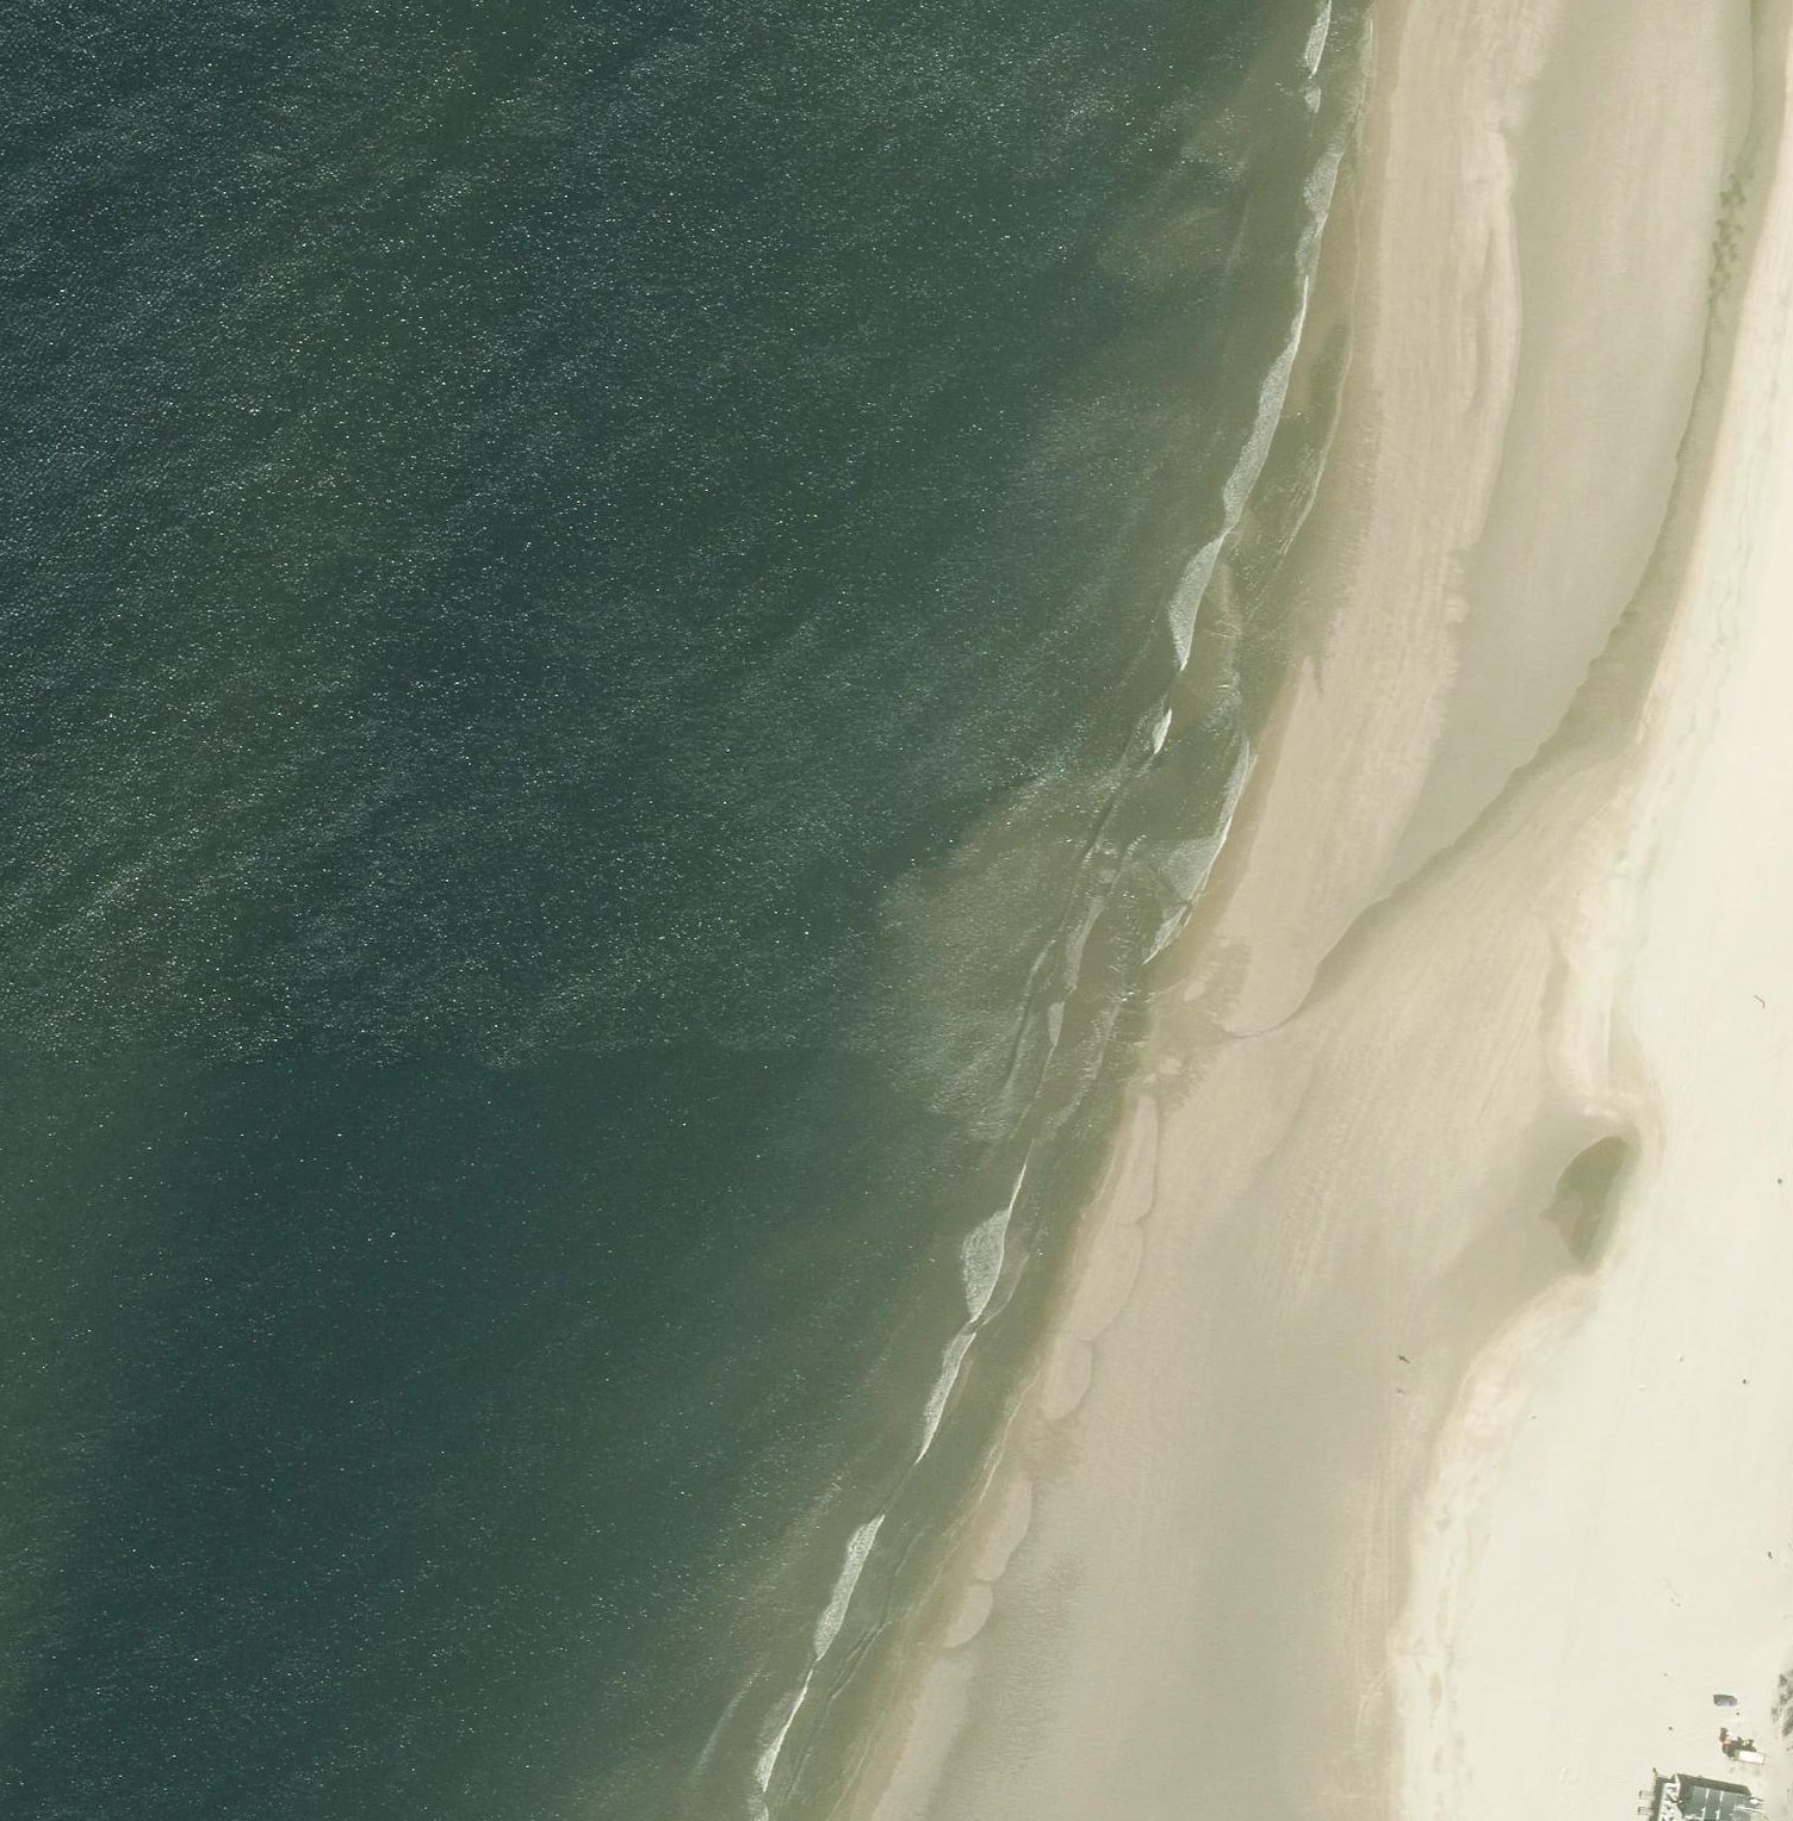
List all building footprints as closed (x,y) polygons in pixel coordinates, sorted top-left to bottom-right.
[(1758,1799),(1684,1786),(1679,1816),(1709,1820),(1754,1820),(1758,1799)]
